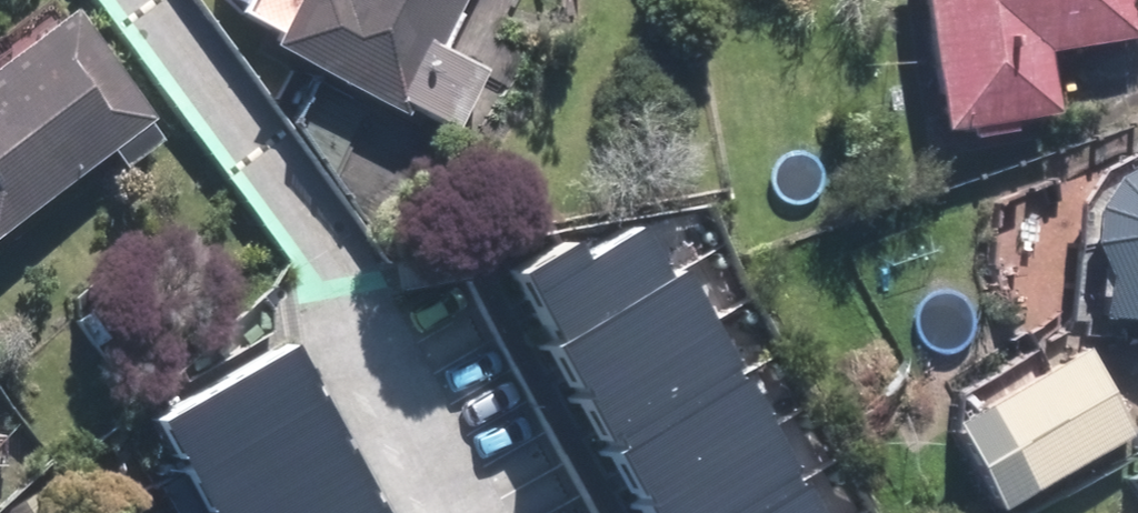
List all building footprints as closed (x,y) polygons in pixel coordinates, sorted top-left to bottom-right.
[(445,136),(473,75),(435,58),(461,0),(199,0),(198,2),(235,18),(228,32),(257,45),(248,66),(394,131),(401,116),(445,136)] [(923,145),(1043,123),(1032,65),(1129,47),(1121,0),(897,0),(923,145)] [(0,60),(0,234),(99,160),(113,179),(154,149),(56,18),(0,60)] [(1132,153),(1085,176),(1063,219),(1062,334),(1136,335),(1136,372),(1137,372),(1137,165),(1132,153)] [(562,225),(496,261),(534,330),(658,262),(630,211),(572,243),(562,225)] [(704,307),(674,253),(658,262),(534,330),(564,384),(704,307)] [(704,307),(564,384),(592,435),(732,358),(704,307)] [(277,328),(138,406),(199,512),(382,512),(293,358),(277,328)] [(934,433),(978,512),(993,512),(1121,443),(1074,357),(934,433)] [(732,358),(592,435),(622,488),(762,411),(732,358)] [(622,488),(636,512),(696,512),(790,462),(762,411),(622,488)] [(696,512),(818,512),(790,462),(696,512)]
